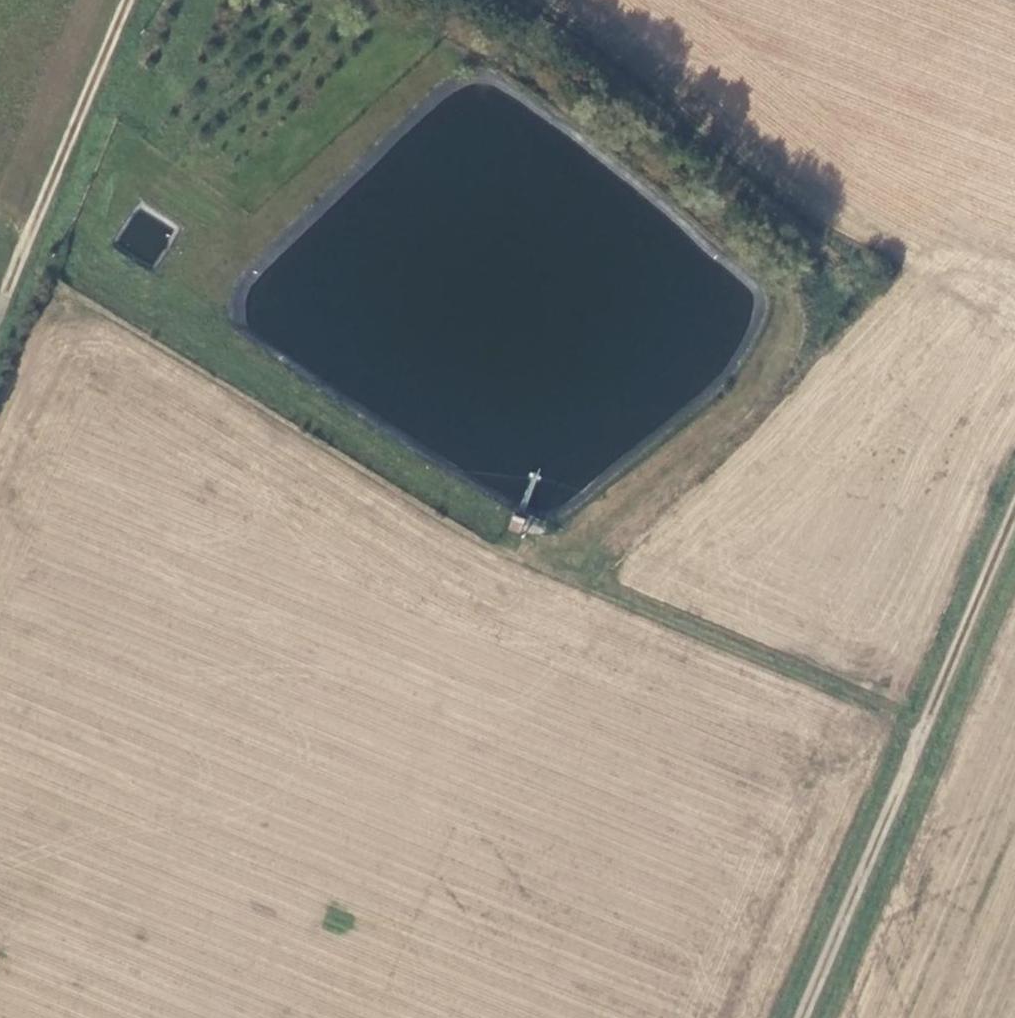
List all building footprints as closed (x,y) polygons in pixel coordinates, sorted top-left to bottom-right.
[(119,240),(154,260),(167,238),(168,239),(174,228),(138,207),(119,240)]
